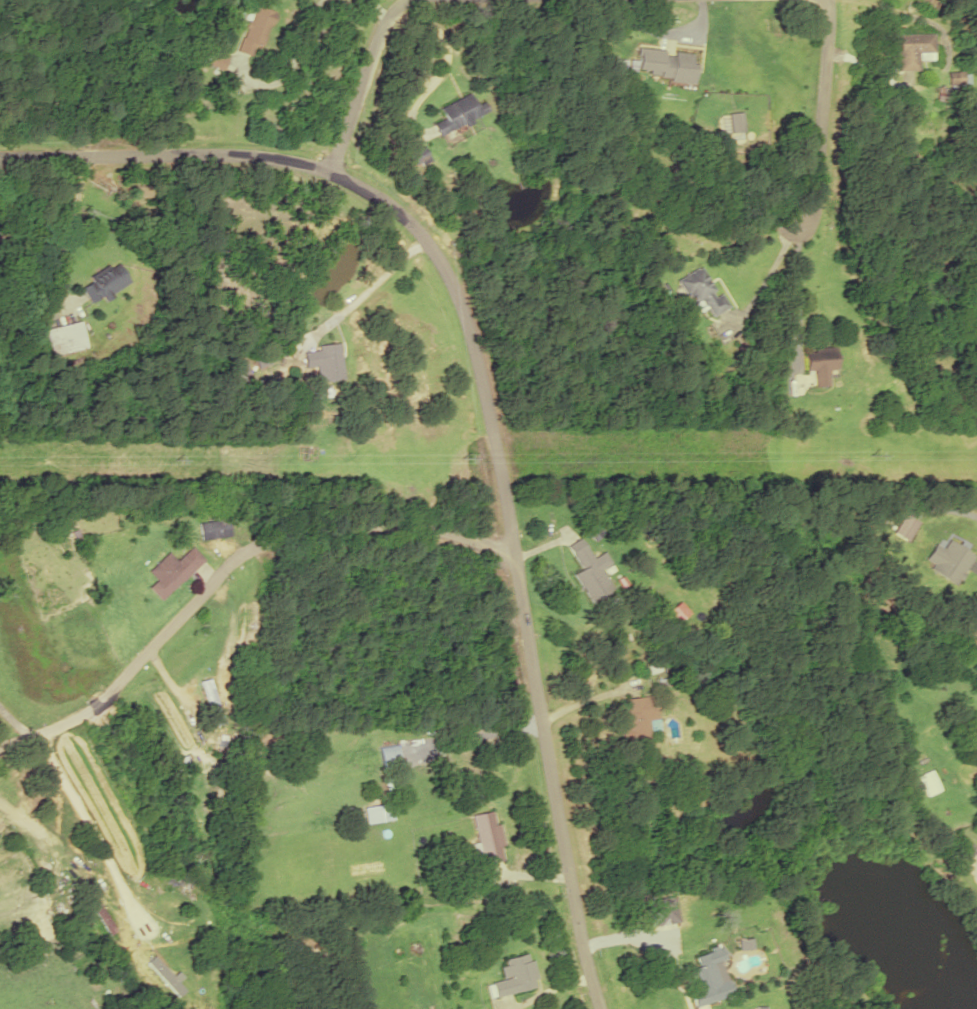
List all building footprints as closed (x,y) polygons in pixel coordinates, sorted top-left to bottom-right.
[(262,47),(275,13),(253,4),(235,50),(250,56),(255,44),(262,47)] [(897,33),(897,70),(917,70),(917,58),(933,58),(933,33),(897,33)] [(661,51),(659,79),(693,82),(695,53),(661,51)] [(225,60),(211,55),(208,63),(222,69),(225,60)] [(946,72),(947,84),(962,82),(960,71),(946,72)] [(472,102),(468,92),(436,105),(441,117),(431,122),(436,134),(487,113),(481,99),(472,102)] [(729,131),(743,131),(743,111),(729,112),(729,131)] [(80,283),(91,301),(100,295),(102,299),(130,284),(118,262),(80,283)] [(677,278),(695,311),(705,306),(710,315),(728,306),(720,292),(715,295),(700,266),(677,278)] [(51,356),(86,347),(79,320),(44,329),(51,356)] [(317,380),(342,378),(339,343),(301,347),(303,367),(316,366),(317,380)] [(828,369),(838,369),(836,346),(805,348),(806,370),(815,369),(815,386),(829,385),(828,369)] [(198,521),(199,538),(229,535),(227,519),(198,521)] [(579,538),(560,548),(591,601),(610,590),(579,538)] [(176,561),(168,552),(147,570),(155,580),(147,586),(159,600),(205,560),(193,546),(176,561)] [(200,680),(214,725),(223,722),(209,677),(200,680)] [(651,695),(617,700),(621,733),(656,729),(651,695)] [(399,766),(397,745),(378,748),(381,768),(399,766)] [(917,775),(926,796),(940,790),(931,769),(917,775)] [(365,823),(393,820),(391,804),(363,807),(365,823)] [(472,815),(483,864),(505,859),(494,810),(472,815)] [(730,995),(717,948),(679,959),(692,1006),(730,995)] [(538,986),(529,953),(499,960),(503,979),(489,982),(493,997),(538,986)]
